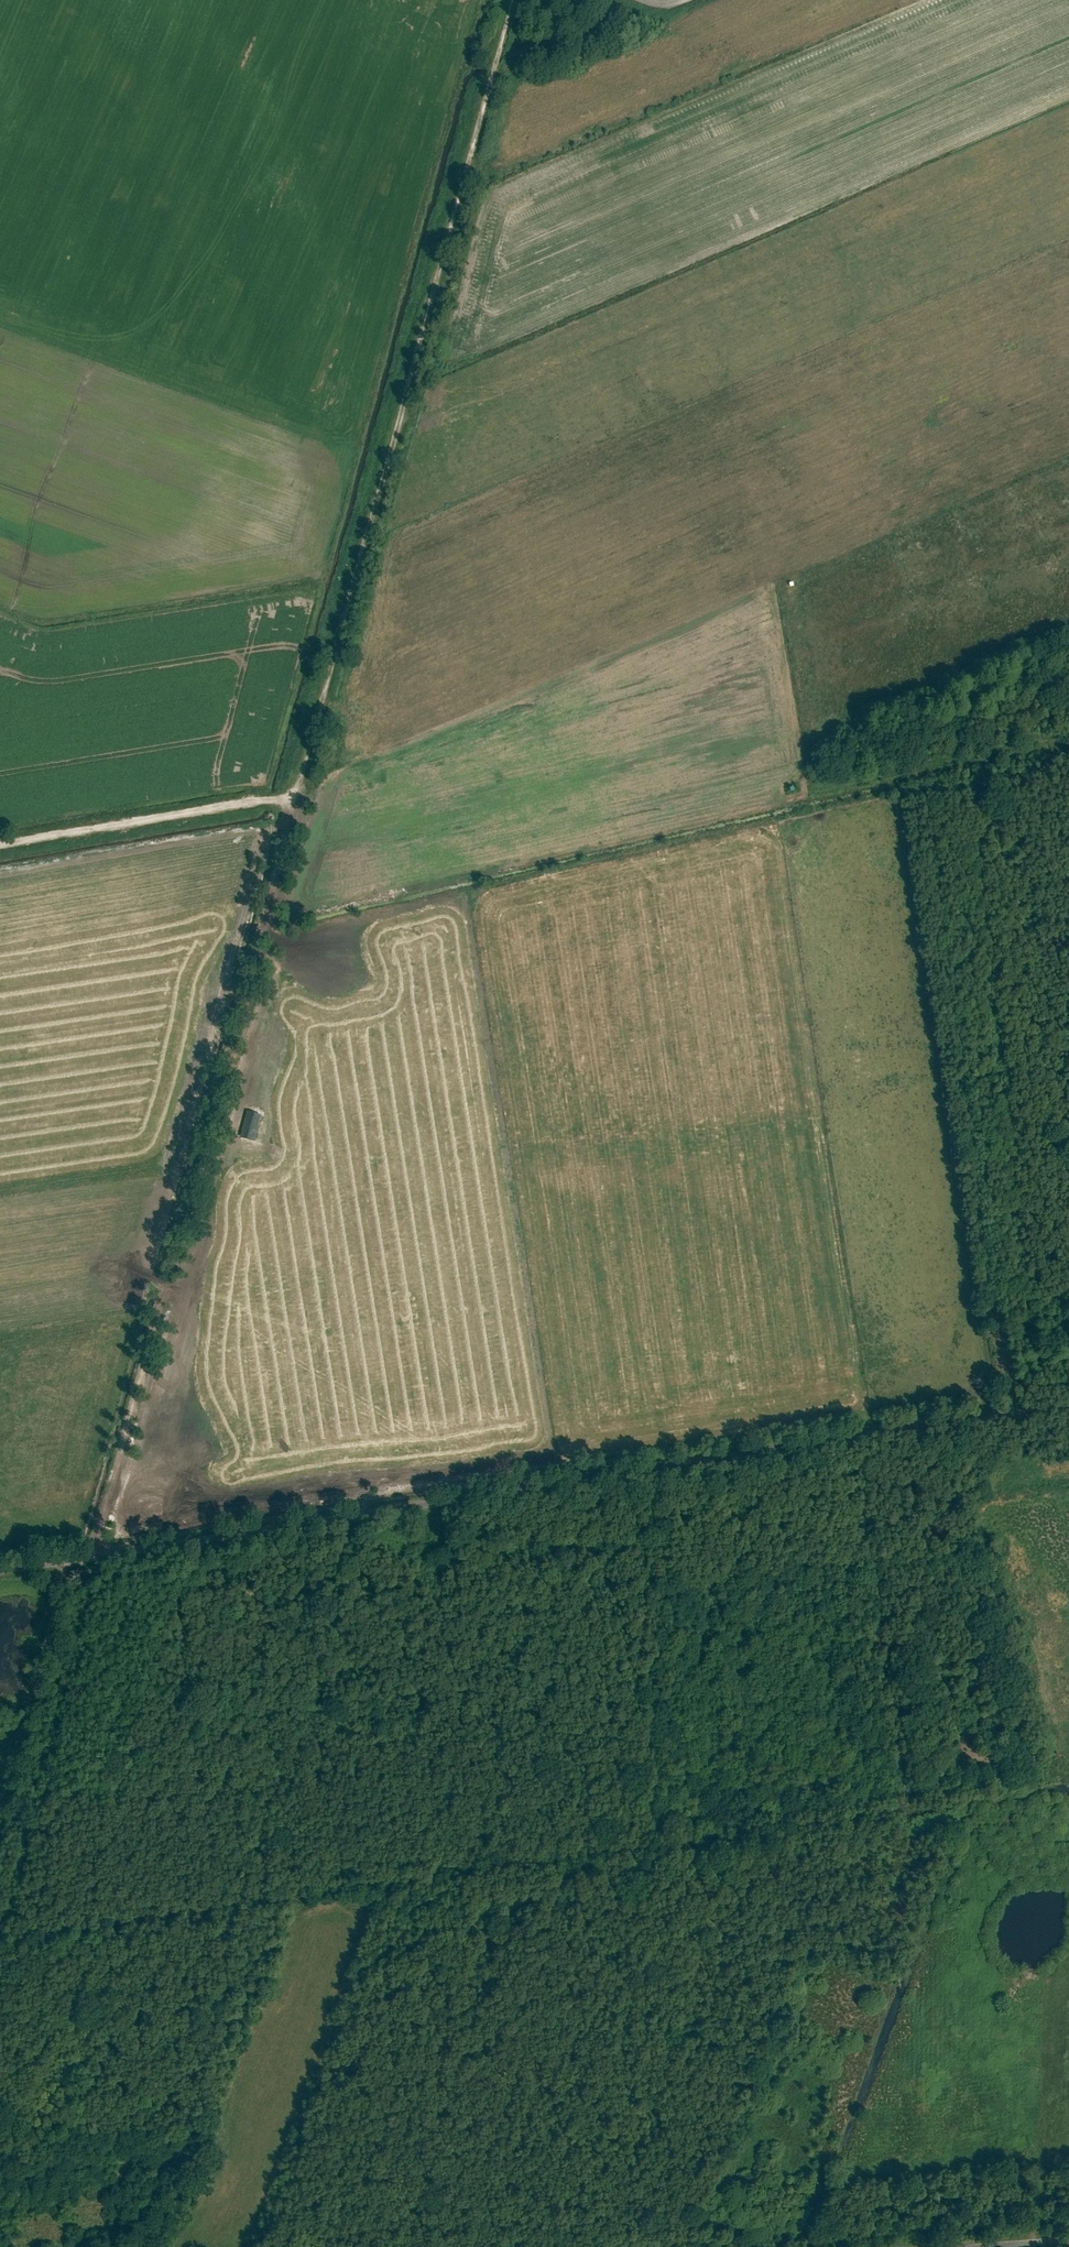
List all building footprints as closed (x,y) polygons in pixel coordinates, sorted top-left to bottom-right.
[(244,1137),(258,1140),(264,1112),(250,1109),(244,1137)]
